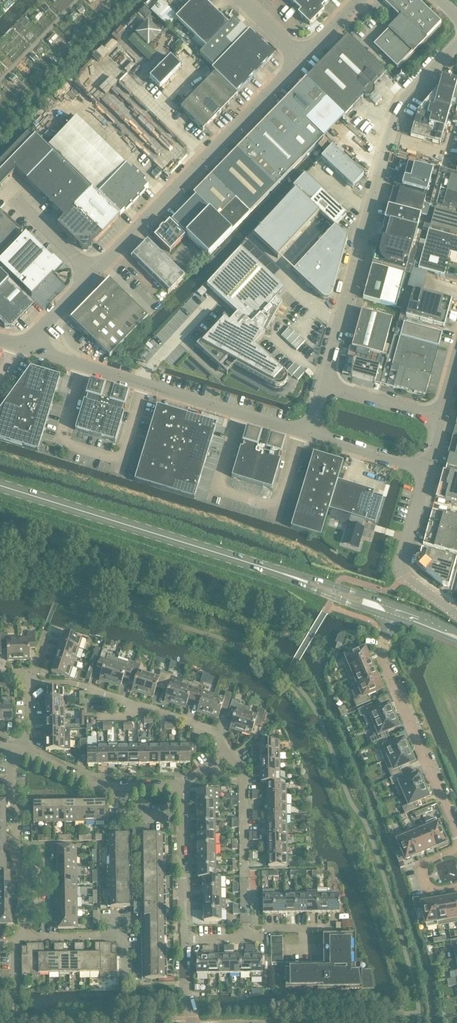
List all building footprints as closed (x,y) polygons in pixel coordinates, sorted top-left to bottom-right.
[(229,25),(203,0),(194,0),(176,19),(206,48),(229,25)] [(324,11),(321,8),(330,0),(296,0),(292,3),(301,12),(301,17),(310,26),(324,11)] [(417,0),(386,0),(385,1),(384,1),(383,2),(403,21),(394,30),(391,28),(374,46),(397,68),(441,23),(417,0)] [(167,27),(177,17),(161,1),(151,11),(167,27)] [(45,5),(41,9),(46,14),(49,10),(45,5)] [(80,6),(76,10),(81,15),(85,11),(80,6)] [(214,69),(224,58),(237,45),(248,33),(247,33),(246,31),(245,29),(244,28),(242,27),(234,19),(229,25),(206,48),(200,55),(214,69)] [(148,22),(135,35),(148,48),(161,34),(148,22)] [(261,69),(274,56),(249,32),(248,33),(237,45),(261,69)] [(155,55),(148,48),(135,35),(128,42),(148,62),(155,55)] [(387,74),(350,38),(333,55),(325,59),(325,60),(327,62),(308,81),(327,99),(327,100),(344,117),(364,97),(365,98),(371,98),(374,94),(374,89),(373,88),(387,74)] [(249,82),(261,69),(237,45),(224,58),(249,82)] [(33,54),(30,58),(34,63),(38,59),(33,54)] [(160,89),(181,68),(170,58),(150,79),(160,89)] [(236,95),(249,82),(224,58),(214,69),(212,71),(215,74),(236,95)] [(229,105),(238,96),(236,95),(215,74),(206,83),(229,105)] [(13,75),(9,80),(14,84),(18,80),(13,75)] [(456,83),(456,82),(446,79),(416,113),(410,137),(440,145),(456,83)] [(316,110),(327,100),(327,99),(308,81),(300,85),(301,85),(303,87),(298,92),(297,92),(316,110)] [(220,114),(229,105),(206,83),(198,92),(207,100),(220,114)] [(189,118),(198,109),(207,100),(198,92),(180,110),(189,118)] [(306,121),(316,110),(297,92),(290,96),(292,98),(287,103),(305,121),(306,120),(306,121)] [(383,99),(377,93),(370,99),(377,106),(383,99)] [(212,122),(220,114),(207,100),(198,109),(212,122)] [(295,132),(305,121),(287,103),(279,107),(281,109),(276,114),(295,132)] [(203,131),(212,122),(198,109),(189,118),(203,131)] [(284,143),(295,132),(276,114),(268,118),(271,120),(266,125),(265,125),(284,143)] [(120,217),(148,188),(76,118),(49,147),(93,190),(120,217)] [(302,160),(313,149),(324,138),(306,121),(306,120),(305,121),(295,132),(284,143),(302,160)] [(302,160),(284,143),(265,125),(258,129),(260,131),(251,140),(287,175),(302,160)] [(27,135),(0,163),(0,167),(10,177),(16,171),(33,188),(60,161),(35,137),(33,140),(27,135)] [(277,186),(287,175),(251,140),(243,144),(245,146),(240,151),(277,186)] [(332,147),(321,159),(327,165),(338,153),(332,147)] [(250,214),(277,186),(240,151),(232,155),(234,157),(214,178),(236,200),(250,214)] [(338,153),(327,165),(333,170),(344,158),(338,153)] [(344,158),(333,170),(340,176),(351,164),(344,158)] [(46,200),(72,173),(60,161),(33,188),(46,200)] [(400,163),(394,186),(427,195),(433,171),(400,163)] [(351,164),(340,176),(353,188),(364,176),(351,164)] [(10,177),(0,167),(0,185),(2,186),(10,177)] [(436,206),(456,212),(456,172),(440,168),(430,205),(436,206)] [(168,177),(172,174),(167,169),(163,172),(168,177)] [(58,212),(84,185),(72,173),(46,200),(58,212)] [(299,194),(310,182),(304,176),(293,189),(299,194)] [(195,197),(218,219),(232,233),(250,214),(236,200),(214,178),(206,182),(208,184),(195,197)] [(299,194),(305,199),(316,187),(310,182),(299,194)] [(65,219),(75,208),(91,192),(91,191),(84,185),(58,212),(64,219),(65,219)] [(305,199),(310,204),(321,192),(316,187),(305,199)] [(429,209),(429,206),(424,204),(426,197),(393,189),(388,207),(421,216),(427,217),(429,209)] [(103,235),(120,217),(93,190),(91,191),(91,192),(75,208),(103,235)] [(296,191),(280,208),(304,231),(320,213),(296,191)] [(335,227),(346,215),(321,192),(310,204),(335,227)] [(208,257),(232,233),(218,219),(195,197),(172,221),(186,235),(208,257)] [(388,207),(384,220),(417,229),(421,216),(388,207)] [(103,235),(75,208),(65,219),(64,219),(57,226),(74,242),(79,242),(79,247),(83,250),(88,250),(91,247),(91,242),(96,242),(103,235)] [(291,245),(304,231),(280,208),(267,222),(291,245)] [(429,209),(427,217),(426,217),(424,224),(430,226),(456,233),(456,216),(435,210),(435,211),(429,209)] [(5,215),(0,210),(0,255),(23,232),(5,215)] [(417,229),(384,220),(379,239),(416,249),(421,231),(417,230),(417,229)] [(170,253),(185,237),(170,222),(154,238),(170,253)] [(278,259),(291,245),(267,222),(253,236),(278,259)] [(319,245),(341,265),(348,239),(335,228),(319,245)] [(428,232),(418,271),(444,278),(444,277),(456,281),(456,240),(428,232)] [(12,250),(0,262),(0,266),(32,297),(53,275),(51,274),(57,268),(51,263),(52,261),(26,235),(12,250)] [(418,250),(416,249),(379,239),(372,265),(411,275),(418,250)] [(147,242),(131,259),(133,257),(169,293),(167,295),(168,295),(185,278),(147,242)] [(306,259),(320,271),(335,285),(341,265),(319,245),(306,259)] [(263,338),(265,336),(282,304),(277,299),(285,290),(241,250),(207,286),(236,313),(263,338)] [(293,273),(307,286),(320,271),(306,259),(293,273)] [(401,309),(410,277),(372,266),(363,299),(401,309)] [(335,285),(320,271),(307,286),(321,299),(324,301),(327,301),(330,299),(332,297),(335,285)] [(9,280),(0,272),(0,289),(9,280)] [(9,280),(0,289),(0,324),(4,328),(4,329),(12,329),(12,328),(34,305),(9,280)] [(113,303),(123,293),(110,280),(100,290),(113,303)] [(104,312),(113,303),(100,290),(91,300),(104,312)] [(444,328),(451,301),(413,290),(405,317),(444,328)] [(113,321),(132,302),(123,293),(113,303),(104,312),(113,321)] [(94,323),(104,312),(91,300),(80,310),(94,323)] [(121,330),(140,310),(132,302),(113,321),(121,330)] [(84,333),(94,323),(80,310),(71,320),(84,333)] [(130,338),(148,318),(140,310),(121,330),(130,338)] [(385,345),(392,320),(361,311),(355,336),(385,345)] [(93,341),(113,321),(104,312),(94,323),(84,333),(93,341)] [(263,338),(236,313),(229,321),(224,317),(196,347),(219,368),(224,361),(230,368),(233,364),(235,366),(272,386),(274,387),(276,388),(277,388),(279,388),(280,388),(282,387),(283,387),(285,386),(286,385),(286,384),(286,383),(287,382),(287,381),(287,379),(287,378),(287,377),(287,375),(286,374),(285,373),(256,346),(263,338)] [(102,350),(121,330),(113,321),(93,341),(102,350)] [(438,349),(442,335),(403,325),(400,338),(438,349)] [(289,328),(281,337),(286,341),(294,332),(289,328)] [(110,358),(111,357),(130,338),(121,330),(102,350),(110,358)] [(294,332),(286,341),(291,346),(300,337),(294,332)] [(382,356),(385,345),(355,336),(351,348),(382,356)] [(300,337),(291,346),(297,351),(305,342),(300,337)] [(386,386),(393,362),(400,338),(394,337),(388,358),(381,382),(381,385),(386,386)] [(432,373),(438,349),(400,338),(393,362),(432,373)] [(346,359),(343,371),(350,373),(349,376),(381,385),(381,382),(388,358),(352,348),(349,360),(346,359)] [(425,397),(432,373),(393,362),(386,386),(425,397)] [(287,372),(292,377),(293,376),(300,368),(295,364),(287,372)] [(300,368),(293,376),(298,381),(306,372),(301,367),(300,368)] [(0,411),(0,441),(38,452),(60,377),(31,368),(0,411)] [(310,378),(313,375),(308,370),(305,373),(310,378)] [(105,405),(110,387),(90,381),(85,397),(87,397),(87,400),(105,405)] [(125,409),(130,393),(110,387),(105,405),(123,411),(123,408),(125,409)] [(105,405),(87,400),(86,402),(84,401),(75,431),(95,437),(105,405)] [(115,443),(124,413),(122,413),(123,411),(105,405),(95,437),(115,443)] [(183,427),(187,416),(157,407),(154,418),(183,427)] [(213,436),(217,425),(187,416),(183,427),(213,436)] [(180,437),(183,427),(154,418),(150,428),(180,437)] [(210,446),(213,436),(183,427),(180,437),(210,446)] [(177,448),(180,437),(150,428),(147,439),(177,448)] [(287,440),(267,434),(247,428),(242,444),(244,445),(243,447),(261,452),(279,458),(280,455),(282,456),(287,440)] [(453,436),(447,455),(449,456),(446,466),(456,469),(456,437),(453,436)] [(207,457),(210,446),(180,437),(177,448),(207,457)] [(174,458),(177,448),(147,439),(144,449),(174,458)] [(261,452),(243,447),(242,449),(240,448),(232,478),(252,484),(261,452)] [(204,467),(207,457),(177,448),(174,458),(204,467)] [(171,468),(174,458),(144,449),(141,459),(171,468)] [(272,490),(280,461),(278,460),(279,458),(261,452),(252,484),(272,490)] [(337,485),(338,481),(343,463),(313,454),(307,476),(337,485)] [(201,477),(204,467),(174,458),(171,468),(201,477)] [(168,479),(171,468),(141,459),(138,470),(168,479)] [(446,466),(445,472),(443,472),(436,499),(456,504),(456,469),(446,466)] [(198,488),(201,477),(171,468),(168,479),(198,488)] [(164,490),(168,479),(138,470),(134,481),(164,490)] [(327,516),(329,510),(337,485),(307,476),(297,507),(327,516)] [(194,499),(198,488),(168,479),(164,490),(194,499)] [(373,496),(374,492),(338,481),(337,485),(329,510),(350,517),(363,521),(365,521),(373,496)] [(373,496),(365,521),(375,524),(383,498),(373,496)] [(324,526),(327,516),(297,507),(294,517),(324,526)] [(432,510),(428,527),(456,535),(456,517),(432,510)] [(349,525),(343,544),(358,549),(364,529),(361,528),(363,521),(350,517),(332,512),(330,519),(349,525)] [(321,537),(324,526),(294,517),(291,528),(321,537)] [(428,527),(423,545),(456,554),(456,535),(428,527)] [(448,588),(456,560),(421,550),(419,560),(421,568),(442,587),(448,588)] [(29,640),(18,640),(19,661),(30,661),(30,650),(36,650),(35,633),(29,633),(29,640)] [(64,633),(61,643),(79,649),(82,639),(76,637),(76,636),(72,634),(71,635),(64,633)] [(8,634),(1,634),(1,650),(7,650),(7,661),(19,661),(18,640),(8,640),(8,634)] [(61,643),(58,653),(76,659),(79,649),(61,643)] [(341,659),(345,670),(369,660),(365,649),(359,652),(359,651),(351,654),(351,655),(341,659)] [(58,653),(55,663),(73,669),(76,659),(58,653)] [(99,681),(110,684),(116,664),(106,660),(108,655),(102,653),(97,669),(103,670),(99,681)] [(354,678),(373,669),(369,660),(345,670),(350,680),(354,678)] [(123,679),(129,681),(135,663),(128,661),(127,667),(116,664),(110,684),(121,688),(123,679)] [(73,669),(55,663),(51,673),(70,679),(73,669)] [(132,691),(142,695),(149,674),(139,671),(141,665),(135,663),(129,681),(135,682),(132,691)] [(354,678),(358,687),(358,688),(378,679),(373,669),(354,678)] [(156,688),(162,690),(167,674),(161,672),(159,677),(149,674),(142,695),(153,698),(156,688)] [(168,691),(164,702),(175,705),(182,685),(183,681),(173,677),(173,676),(167,674),(162,690),(168,691)] [(358,688),(358,687),(354,689),(358,699),(353,701),(356,708),(370,702),(368,696),(382,690),(378,679),(358,688)] [(200,684),(193,682),(193,684),(183,681),(182,685),(175,705),(186,709),(189,698),(195,700),(200,684)] [(197,712),(207,716),(214,695),(204,692),(206,686),(200,684),(195,700),(200,702),(197,712)] [(45,689),(45,700),(64,699),(64,689),(45,689)] [(214,695),(207,716),(218,719),(221,709),(227,711),(232,695),(226,693),(224,699),(214,695)] [(2,699),(2,703),(2,722),(13,722),(12,699),(2,699)] [(45,700),(46,710),(65,710),(64,699),(45,700)] [(230,729),(240,733),(247,712),(248,708),(238,705),(239,703),(232,701),(227,717),(233,719),(230,729)] [(365,716),(369,726),(394,716),(391,708),(390,708),(389,706),(386,708),(385,706),(374,711),(372,705),(357,711),(360,717),(365,716)] [(46,710),(46,720),(65,720),(65,710),(46,710)] [(247,712),(240,733),(251,736),(254,726),(260,728),(265,712),(259,710),(257,715),(247,712)] [(373,746),(375,745),(379,743),(387,740),(384,734),(395,729),(394,727),(397,726),(397,724),(398,723),(394,716),(369,726),(374,737),(370,739),(373,746)] [(46,720),(46,730),(65,730),(65,720),(46,720)] [(46,730),(46,741),(65,740),(70,740),(70,730),(65,730),(46,730)] [(65,740),(46,741),(46,751),(65,751),(70,751),(70,740),(65,740)] [(87,746),(87,757),(88,766),(98,765),(98,746),(98,744),(96,742),(94,740),(91,740),(89,742),(87,744),(87,746)] [(139,740),(139,746),(139,765),(149,765),(149,745),(149,740),(139,740)] [(379,743),(375,745),(377,751),(379,750),(384,761),(409,751),(406,743),(405,743),(404,741),(401,743),(400,741),(389,746),(387,740),(379,743)] [(260,742),(261,752),(280,752),(280,742),(260,742)] [(159,745),(149,745),(149,765),(159,764),(159,745)] [(169,745),(159,745),(159,764),(170,764),(169,745)] [(180,745),(169,745),(170,764),(180,764),(180,745)] [(196,745),(180,745),(180,764),(190,764),(190,755),(196,755),(196,745)] [(108,746),(98,746),(98,765),(108,765),(108,746)] [(118,746),(108,746),(108,765),(118,765),(118,746)] [(128,746),(118,746),(118,765),(129,765),(128,746)] [(139,746),(128,746),(129,765),(139,765),(139,746)] [(394,778),(402,775),(399,769),(410,764),(409,762),(412,761),(412,759),(413,759),(409,751),(384,761),(392,779),(394,778)] [(261,752),(261,763),(280,762),(280,752),(261,752)] [(252,773),(261,773),(280,772),(280,762),(261,763),(261,768),(252,769),(252,773)] [(280,772),(261,773),(252,773),(252,777),(261,777),(261,783),(285,783),(285,772),(280,772)] [(399,797),(404,795),(423,786),(423,785),(424,784),(421,778),(420,778),(419,776),(416,778),(415,776),(397,784),(394,778),(392,779),(390,779),(392,786),(394,785),(399,797)] [(267,785),(267,796),(286,795),(286,785),(267,785)] [(428,798),(423,786),(404,795),(408,806),(402,808),(405,815),(417,810),(414,804),(428,798)] [(197,791),(197,802),(219,802),(219,788),(211,788),(211,791),(208,791),(208,790),(207,790),(207,791),(197,791)] [(267,796),(267,806),(286,806),(286,795),(267,796)] [(197,802),(197,813),(215,813),(219,813),(219,802),(197,802)] [(44,823),(44,803),(33,804),(34,823),(44,823)] [(54,803),(44,803),(44,823),(55,823),(54,803)] [(64,803),(54,803),(55,823),(65,823),(64,803)] [(75,803),(64,803),(65,823),(75,823),(75,803)] [(85,803),(75,803),(75,823),(85,822),(85,803)] [(95,803),(85,803),(85,822),(95,822),(95,803)] [(106,803),(95,803),(95,822),(106,822),(106,803)] [(267,806),(268,816),(287,816),(286,806),(267,806)] [(197,813),(198,824),(215,824),(215,813),(197,813)] [(268,816),(268,826),(287,826),(287,816),(268,816)] [(425,824),(436,847),(446,843),(443,837),(444,837),(441,829),(440,829),(436,819),(425,824)] [(198,824),(198,835),(215,835),(215,824),(198,824)] [(426,852),(436,847),(425,824),(415,828),(426,852)] [(268,826),(268,836),(287,836),(287,826),(268,826)] [(406,832),(416,856),(426,852),(415,828),(406,832)] [(405,860),(416,856),(406,832),(395,837),(405,860)] [(162,835),(143,835),(145,980),(164,979),(162,835)] [(198,835),(198,846),(215,846),(215,835),(198,835)] [(129,836),(109,836),(110,908),(130,908),(129,836)] [(268,836),(268,847),(287,846),(287,836),(268,836)] [(198,846),(198,856),(216,856),(215,846),(198,846)] [(268,847),(268,857),(287,857),(287,846),(268,847)] [(57,847),(57,858),(77,857),(76,847),(57,847)] [(198,856),(198,867),(216,867),(216,856),(198,856)] [(57,858),(57,868),(77,868),(77,857),(57,858)] [(287,857),(268,857),(268,867),(287,867),(287,857)] [(198,879),(203,878),(216,878),(216,867),(198,867),(198,879)] [(57,868),(57,878),(77,878),(77,868),(57,868)] [(11,884),(11,873),(6,873),(6,874),(0,874),(0,884),(11,884)] [(57,878),(58,888),(77,888),(77,878),(57,878)] [(203,878),(203,889),(221,889),(221,878),(216,878),(203,878)] [(12,894),(11,884),(0,884),(0,894),(12,894)] [(58,888),(58,899),(77,898),(77,888),(58,888)] [(203,889),(203,900),(221,900),(221,889),(203,889)] [(274,914),(274,896),(274,890),(263,891),(263,914),(274,914)] [(317,890),(317,891),(317,896),(317,913),(328,913),(328,896),(328,890),(317,890)] [(306,891),(306,896),(307,913),(317,913),(317,896),(317,891),(306,891)] [(12,904),(12,894),(0,894),(0,905),(12,904)] [(339,895),(328,896),(328,913),(339,913),(339,895)] [(285,896),(274,896),(274,914),(285,914),(285,896)] [(295,896),(285,896),(285,914),(296,914),(295,896)] [(306,896),(295,896),(296,914),(307,913),(306,896)] [(58,899),(58,909),(77,908),(77,898),(58,899)] [(412,899),(414,911),(421,910),(419,898),(412,899)] [(456,923),(456,914),(454,898),(444,900),(448,925),(456,923)] [(203,900),(204,911),(221,910),(225,910),(225,900),(221,900),(203,900)] [(433,902),(437,927),(448,925),(444,900),(433,902)] [(426,929),(437,927),(433,902),(422,904),(426,929)] [(12,915),(12,904),(0,905),(0,915),(12,915)] [(58,909),(58,919),(77,919),(77,908),(58,909)] [(221,910),(204,911),(204,922),(221,922),(221,910)] [(0,915),(0,925),(12,925),(12,915),(0,915)] [(77,919),(58,919),(58,930),(78,929),(77,919)] [(357,935),(340,935),(340,936),(338,936),(338,935),(323,935),(323,944),(323,965),(318,965),(285,966),(285,988),(285,990),(317,990),(318,992),(362,991),(374,991),(371,969),(357,969),(357,962),(358,962),(357,935)] [(271,938),(271,964),(283,964),(282,938),(271,938)] [(54,954),(49,954),(49,974),(59,974),(59,944),(54,945),(54,954)] [(64,944),(59,944),(59,974),(70,973),(69,954),(64,954),(64,944)] [(75,954),(69,954),(70,973),(80,973),(79,944),(74,944),(75,954)] [(84,944),(79,944),(80,973),(90,973),(89,954),(84,954),(84,944)] [(95,954),(89,954),(90,973),(100,973),(101,973),(100,944),(95,944),(95,954)] [(111,944),(100,944),(101,973),(100,973),(100,980),(107,980),(107,975),(117,974),(117,979),(117,946),(111,946),(111,944)] [(38,974),(38,945),(27,945),(27,947),(21,947),(22,981),(22,976),(32,976),(32,981),(39,981),(39,974),(38,974)] [(43,945),(38,945),(38,974),(39,974),(49,974),(49,954),(43,954),(43,945)] [(245,956),(240,956),(240,974),(251,974),(251,956),(251,951),(251,946),(246,946),(246,951),(245,951),(245,956)] [(208,975),(208,947),(203,947),(203,952),(201,952),(202,957),(196,957),(197,975),(208,975)] [(212,947),(208,947),(208,975),(219,974),(218,957),(214,957),(214,952),(212,952),(212,947)] [(224,957),(218,957),(219,974),(229,974),(229,947),(224,947),(224,957)] [(234,947),(229,947),(229,974),(240,974),(240,956),(234,957),(234,947)] [(262,956),(251,956),(251,974),(251,979),(262,979),(262,974),(262,956)]
